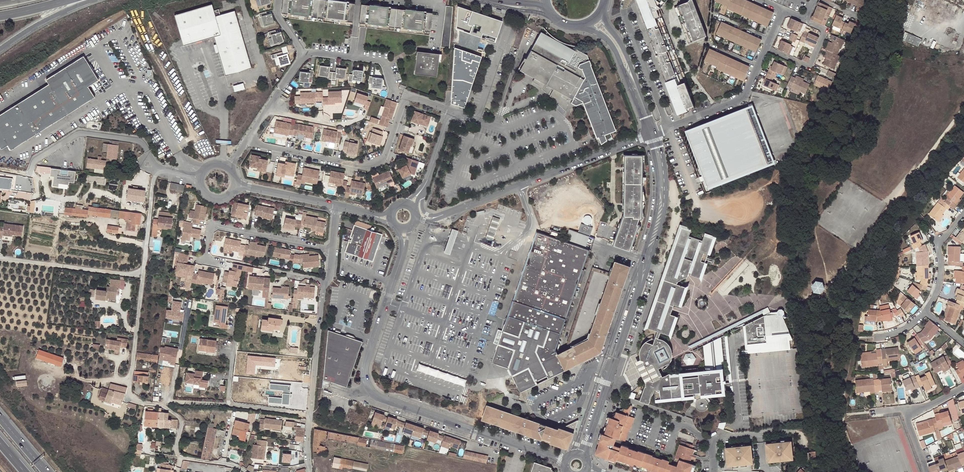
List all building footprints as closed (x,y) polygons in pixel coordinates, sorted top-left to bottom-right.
[(283,11),(289,12),(288,13),(312,16),(312,15),(324,16),(324,17),(348,20),(348,19),(353,20),(355,5),(346,4),(346,3),(336,2),(336,3),(311,0),(284,0),(283,11)] [(685,82),(657,10),(659,9),(660,7),(658,5),(663,0),(637,0),(640,8),(642,8),(644,15),(647,21),(644,22),(657,55),(655,56),(668,89),(671,88),(675,97),(673,100),(678,115),(695,108),(685,82)] [(667,0),(663,0),(658,5),(660,7),(659,9),(657,10),(685,82),(687,82),(661,15),(662,15),(660,9),(667,0)] [(678,6),(680,12),(681,15),(684,22),(686,28),(688,32),(692,42),(706,36),(692,0),(679,5),(678,6)] [(729,5),(728,7),(735,10),(739,0),(732,0),(729,5)] [(741,13),(747,1),(745,0),(739,0),(735,10),(741,13)] [(856,8),(862,10),(866,1),(864,0),(856,0),(854,4),(857,5),(856,8)] [(753,4),(747,1),(741,13),(748,16),(753,4)] [(818,6),(816,11),(825,15),(829,7),(818,2),(817,5),(818,6)] [(215,11),(213,4),(174,15),(182,46),(215,38),(225,75),(251,68),(235,11),(220,16),(219,10),(215,11)] [(748,16),(755,19),(760,7),(753,4),(748,16)] [(361,6),(360,20),(366,21),(365,22),(389,25),(389,24),(401,25),(401,27),(425,30),(425,28),(430,29),(432,15),(423,14),(423,12),(413,11),(413,13),(387,9),(387,8),(378,7),(378,8),(361,6)] [(445,6),(441,47),(450,48),(450,46),(452,7),(445,6)] [(457,44),(478,50),(481,36),(496,40),(502,19),(458,6),(452,27),(461,30),(457,44)] [(767,10),(760,7),(755,19),(762,22),(767,10)] [(774,13),(767,10),(762,22),(768,25),(774,13)] [(811,20),(821,24),(825,15),(816,11),(813,16),(812,16),(811,20)] [(267,12),(260,14),(261,18),(264,17),(266,26),(275,23),(273,14),(268,16),(267,12)] [(840,28),(842,29),(846,22),(842,20),(843,18),(837,15),(835,19),(832,25),(834,25),(840,28)] [(570,103),(566,101),(568,97),(572,100),(574,97),(581,102),(598,143),(612,137),(609,133),(615,131),(587,55),(576,49),(575,51),(541,32),(544,28),(544,27),(539,25),(538,27),(537,26),(532,23),(530,23),(527,21),(521,18),(520,23),(526,26),(539,34),(526,60),(520,70),(535,78),(533,82),(538,85),(542,89),(546,83),(554,87),(550,96),(559,105),(561,101),(565,102),(562,108),(565,111),(570,103)] [(792,18),(788,28),(797,32),(797,31),(801,22),(792,18)] [(849,24),(846,22),(842,29),(851,33),(855,24),(850,21),(849,24)] [(723,37),(728,25),(721,22),(716,34),(723,37)] [(517,49),(518,49),(526,26),(520,23),(512,47),(517,49)] [(735,28),(728,25),(723,37),(729,40),(735,28)] [(729,40),(736,43),(741,31),(735,28),(729,40)] [(276,30),(269,32),(270,36),(273,35),(276,44),(285,41),(282,32),(277,34),(276,30)] [(748,34),(741,31),(736,43),(743,46),(748,34)] [(808,34),(804,32),(802,37),(800,41),(804,43),(806,40),(816,45),(819,38),(809,33),(808,34)] [(920,39),(907,33),(903,40),(917,46),(920,39)] [(743,46),(749,49),(755,37),(748,34),(743,46)] [(755,37),(749,49),(756,52),(761,40),(755,37)] [(845,40),(839,37),(838,37),(836,41),(834,40),(833,43),(831,43),(829,42),(825,50),(827,50),(829,51),(837,54),(840,48),(840,49),(845,40)] [(781,41),(780,44),(778,49),(787,53),(791,46),(791,44),(782,40),(781,41)] [(455,49),(451,103),(464,108),(472,83),(469,82),(471,78),(474,79),(481,57),(462,51),(455,49)] [(709,49),(705,58),(712,62),(716,52),(709,49)] [(837,54),(829,51),(826,58),(823,64),(834,68),(839,56),(837,54)] [(279,57),(281,66),(290,63),(288,54),(285,55),(284,52),(277,54),(278,58),(279,57)] [(712,62),(718,65),(723,55),(716,52),(712,62)] [(431,74),(437,75),(439,55),(419,53),(416,72),(423,73),(423,71),(431,72),(431,74)] [(718,67),(724,70),(729,58),(723,55),(718,65),(718,67)] [(11,150),(95,97),(88,87),(99,80),(93,71),(89,64),(84,57),(84,56),(46,80),(49,84),(0,115),(0,147),(1,149),(8,145),(11,150)] [(724,70),(731,73),(736,61),(729,58),(724,70)] [(731,73),(737,76),(743,64),(736,61),(731,73)] [(775,61),(772,66),(771,70),(769,69),(767,73),(774,77),(776,72),(783,75),(787,67),(775,61)] [(749,67),(743,64),(737,76),(744,79),(749,67)] [(332,80),(333,72),(329,72),(330,67),(321,66),(320,75),(329,76),(328,79),(332,80)] [(337,73),(333,72),(332,80),(336,80),(337,77),(345,78),(347,69),(338,68),(337,73)] [(353,75),(350,74),(349,82),(353,82),(353,79),(362,80),(363,71),(354,70),(353,75)] [(313,78),(314,71),(310,71),(310,74),(301,73),(300,82),(309,83),(310,78),(313,78)] [(774,77),(767,73),(765,78),(767,79),(765,82),(764,85),(777,91),(779,85),(772,82),(774,77)] [(818,75),(814,84),(822,88),(828,91),(829,90),(832,81),(818,75)] [(787,86),(805,94),(810,84),(803,81),(795,78),(791,76),(787,86)] [(374,77),(370,77),(369,84),(373,84),(372,87),(381,89),(382,79),(374,78),(374,77)] [(235,91),(245,88),(243,82),(233,85),(235,91)] [(323,101),(323,98),(323,92),(300,93),(301,103),(316,103),(316,101),(315,97),(318,97),(318,101),(323,101)] [(323,98),(323,101),(323,104),(328,104),(328,103),(335,103),(342,103),(342,92),(328,92),(328,97),(323,98)] [(367,101),(369,97),(357,93),(355,101),(365,105),(364,108),(368,110),(371,102),(367,101)] [(384,107),(385,107),(382,116),(391,118),(392,119),(397,102),(386,99),(384,107)] [(753,106),(746,108),(748,113),(767,163),(768,165),(768,167),(775,164),(753,106)] [(419,126),(420,124),(428,127),(431,117),(415,111),(411,123),(419,126)] [(702,127),(689,132),(708,180),(706,181),(709,187),(766,166),(765,163),(767,163),(748,113),(746,113),(745,111),(702,127)] [(380,120),(378,124),(388,127),(391,118),(382,116),(381,120),(380,120)] [(289,135),(290,135),(293,135),(295,126),(291,125),(291,124),(277,121),(275,133),(289,135)] [(689,132),(702,127),(700,122),(685,128),(687,131),(687,132),(689,132)] [(313,139),(315,128),(295,124),(295,126),(293,135),(297,136),(298,134),(306,136),(305,138),(313,139)] [(375,128),(373,133),(370,142),(379,145),(382,136),(383,131),(375,128)] [(341,138),(342,132),(324,129),(322,141),(336,143),(336,142),(339,142),(341,138)] [(685,131),(704,181),(706,181),(708,180),(689,132),(687,132),(687,131),(685,131)] [(416,140),(404,136),(399,150),(409,153),(411,146),(413,147),(416,140)] [(358,144),(354,143),(350,142),(345,142),(344,150),(348,151),(348,153),(352,154),(356,154),(358,144)] [(112,145),(108,144),(107,153),(106,159),(116,160),(118,146),(112,145)] [(251,160),(257,167),(258,167),(258,169),(266,170),(268,161),(260,159),(260,157),(252,155),(251,160)] [(626,156),(625,221),(622,220),(614,245),(629,250),(633,251),(642,224),(642,157),(626,156)] [(406,157),(405,161),(417,168),(419,161),(406,157)] [(94,169),(105,170),(106,161),(101,160),(88,158),(87,158),(86,168),(94,169)] [(414,175),(417,168),(405,161),(406,165),(399,169),(402,177),(411,174),(414,175)] [(285,174),(285,172),(295,174),(297,164),(288,162),(287,164),(285,164),(279,163),(277,175),(285,176),(285,174)] [(60,170),(50,168),(50,174),(53,174),(53,177),(52,186),(58,187),(58,184),(68,185),(69,182),(74,183),(75,172),(68,171),(67,176),(60,175),(60,170)] [(305,184),(306,182),(306,180),(318,182),(320,171),(309,169),(303,173),(303,175),(298,175),(297,182),(296,184),(301,185),(301,183),(305,184)] [(343,185),(343,186),(342,189),(346,190),(347,186),(348,181),(344,180),(345,173),(332,171),(330,182),(337,183),(343,185)] [(389,171),(372,178),(377,188),(393,181),(389,171)] [(11,175),(7,174),(5,186),(10,187),(10,189),(20,189),(20,188),(23,188),(23,184),(20,184),(21,177),(11,176),(11,175)] [(345,197),(349,198),(350,194),(351,192),(357,193),(364,195),(366,183),(353,181),(352,187),(347,186),(346,190),(345,197)] [(182,193),(184,186),(171,183),(169,190),(182,193)] [(947,199),(946,200),(944,202),(950,206),(953,209),(956,206),(954,204),(959,198),(963,192),(954,186),(949,192),(945,198),(947,199)] [(126,200),(144,201),(145,189),(127,187),(126,200)] [(242,218),(245,219),(248,205),(238,202),(235,214),(242,215),(242,217),(242,218)] [(196,204),(192,222),(195,223),(200,224),(201,220),(204,220),(207,206),(196,204)] [(936,204),(928,215),(937,221),(942,214),(946,208),(936,204)] [(274,209),(257,205),(255,215),(262,216),(264,217),(264,218),(272,220),(274,209)] [(87,214),(104,216),(105,208),(88,206),(88,210),(87,214)] [(64,214),(87,217),(87,214),(88,210),(64,207),(64,214)] [(133,225),(133,223),(135,223),(140,224),(141,213),(119,210),(119,213),(118,218),(126,219),(125,222),(127,222),(126,229),(134,230),(135,225),(133,225)] [(157,224),(157,229),(160,229),(160,228),(167,228),(167,227),(171,228),(173,213),(158,212),(158,219),(156,219),(156,224),(157,224)] [(315,228),(315,231),(323,232),(325,223),(317,221),(317,219),(306,216),(307,213),(303,212),(301,221),(300,227),(304,228),(304,226),(311,227),(315,228)] [(493,217),(486,238),(493,240),(500,219),(493,217)] [(284,227),(294,229),(294,226),(300,227),(301,221),(285,218),(284,227)] [(193,229),(191,228),(192,226),(192,222),(188,222),(183,221),(182,226),(183,226),(181,239),(185,240),(185,239),(186,235),(191,236),(199,238),(201,230),(193,229)] [(580,223),(578,232),(589,236),(592,227),(580,223)] [(23,237),(24,228),(5,225),(4,229),(0,228),(0,239),(3,239),(4,237),(11,238),(12,235),(14,235),(14,236),(23,237)] [(382,234),(354,225),(345,252),(373,261),(382,234)] [(956,237),(959,232),(961,233),(963,229),(963,228),(962,229),(960,227),(955,234),(953,232),(952,234),(953,235),(954,236),(956,237)] [(700,278),(713,239),(704,236),(703,240),(690,236),(691,231),(682,228),(667,272),(685,278),(688,276),(689,272),(691,273),(690,275),(700,278)] [(457,231),(451,229),(443,252),(449,254),(457,231)] [(537,231),(502,332),(499,343),(493,359),(492,362),(509,368),(512,374),(520,391),(537,383),(547,378),(565,369),(557,354),(556,353),(555,350),(564,323),(566,318),(581,273),(582,268),(589,249),(585,248),(589,236),(577,232),(569,229),(567,235),(565,241),(537,231)] [(961,233),(959,232),(956,237),(959,240),(963,244),(963,229),(961,233)] [(914,245),(912,246),(913,250),(922,246),(920,242),(922,241),(918,232),(910,236),(910,237),(914,245)] [(241,241),(225,238),(223,249),(239,252),(238,255),(243,256),(243,253),(245,245),(240,245),(241,241)] [(263,257),(265,247),(256,245),(249,243),(248,246),(245,245),(243,253),(247,254),(263,257)] [(913,252),(916,252),(916,259),(917,266),(928,265),(927,251),(921,252),(920,250),(926,248),(925,244),(922,246),(913,250),(913,252)] [(951,255),(951,261),(948,261),(948,265),(963,266),(963,262),(960,261),(961,253),(961,246),(948,246),(948,255),(949,255),(951,255)] [(289,259),(288,262),(292,263),(294,255),(290,254),(290,250),(274,247),(272,256),(289,259)] [(184,263),(185,261),(187,261),(189,254),(188,254),(180,253),(178,260),(179,260),(176,272),(193,275),(194,273),(195,266),(187,264),(184,263)] [(318,255),(309,256),(302,256),(302,254),(298,255),(298,262),(303,262),(303,267),(319,265),(318,255)] [(592,267),(566,343),(569,349),(575,361),(600,349),(628,266),(615,262),(613,268),(612,273),(609,273),(592,267)] [(227,278),(227,280),(226,286),(231,287),(232,286),(237,287),(239,276),(240,277),(242,265),(240,265),(233,263),(232,271),(231,273),(228,272),(224,271),(223,277),(227,278)] [(917,266),(917,272),(918,279),(922,279),(928,279),(929,279),(929,273),(928,265),(917,266)] [(600,349),(575,361),(569,349),(557,354),(565,369),(565,370),(601,352),(630,267),(628,266),(600,349)] [(897,270),(895,276),(894,279),(891,284),(894,286),(897,281),(897,280),(899,277),(900,267),(899,267),(897,267),(897,270)] [(192,282),(196,283),(197,281),(202,282),(213,284),(215,274),(199,270),(198,274),(194,273),(193,275),(192,282)] [(957,279),(956,283),(963,284),(963,272),(958,271),(957,279)] [(653,364),(659,378),(662,376),(656,362),(670,355),(666,347),(664,348),(661,340),(658,339),(660,332),(669,335),(675,316),(670,314),(673,304),(679,306),(685,287),(676,284),(677,282),(685,278),(667,272),(648,328),(656,331),(652,344),(648,343),(646,344),(645,345),(644,347),(643,348),(643,350),(642,351),(642,353),(642,355),(642,357),(642,358),(643,360),(643,361),(643,362),(643,363),(644,363),(644,364),(645,365),(646,366),(647,366),(648,366),(649,366),(650,365),(651,365),(651,364),(652,363),(653,364)] [(249,277),(247,290),(263,291),(262,298),(268,299),(269,289),(270,280),(264,279),(264,281),(255,280),(256,278),(249,277)] [(96,289),(95,299),(104,300),(105,297),(107,298),(115,299),(117,288),(119,288),(120,280),(110,279),(109,286),(106,286),(106,290),(96,289)] [(823,292),(824,281),(813,280),(812,292),(823,292)] [(903,288),(907,291),(913,285),(909,282),(903,288)] [(907,291),(914,297),(917,294),(921,289),(925,290),(927,286),(919,284),(917,283),(916,288),(913,285),(907,291)] [(297,304),(297,299),(297,297),(303,297),(314,298),(315,288),(310,287),(305,287),(298,286),(297,290),(294,290),(293,298),(293,303),(297,304)] [(288,289),(281,288),(272,287),(271,297),(287,299),(288,289)] [(963,306),(963,291),(961,290),(960,290),(957,296),(956,300),(957,300),(956,303),(962,306),(963,306)] [(900,307),(902,308),(907,312),(910,308),(911,309),(915,304),(903,295),(900,300),(903,303),(900,307)] [(171,311),(165,310),(164,318),(170,319),(170,317),(182,319),(183,313),(179,312),(181,302),(172,301),(171,311)] [(948,305),(950,306),(946,316),(945,320),(955,325),(962,306),(956,303),(949,301),(948,305)] [(882,321),(882,322),(887,321),(887,319),(891,318),(891,317),(890,311),(889,305),(879,307),(880,310),(882,321)] [(227,307),(215,306),(213,324),(219,325),(218,329),(226,330),(226,326),(224,325),(227,307)] [(868,309),(868,311),(868,317),(865,316),(864,324),(872,324),(872,320),(876,321),(876,322),(877,322),(882,321),(880,310),(876,310),(868,309)] [(745,324),(747,349),(790,344),(789,338),(792,338),(782,315),(779,315),(777,313),(765,315),(745,324)] [(274,328),(279,329),(281,319),(268,317),(268,319),(262,319),(260,329),(267,330),(267,328),(274,328)] [(917,335),(923,344),(924,343),(929,339),(930,340),(940,328),(932,322),(928,327),(927,327),(922,332),(917,335)] [(643,345),(641,347),(640,350),(640,356),(641,360),(641,362),(640,363),(640,364),(639,365),(639,366),(638,367),(637,368),(644,381),(644,380),(645,379),(645,378),(646,378),(647,378),(648,377),(649,378),(650,378),(651,379),(652,380),(652,381),(659,378),(653,364),(652,363),(651,364),(651,365),(650,365),(649,366),(648,366),(647,366),(646,366),(645,365),(644,364),(644,363),(643,363),(643,362),(643,361),(643,360),(642,358),(642,357),(642,355),(642,353),(642,351),(643,350),(643,348),(644,347),(645,345),(646,344),(648,343),(652,344),(656,331),(648,328),(644,342),(646,342),(644,344),(643,345)] [(362,341),(328,329),(323,379),(332,382),(347,386),(362,341)] [(917,335),(914,337),(915,339),(911,341),(908,343),(913,351),(921,347),(922,345),(924,344),(923,344),(917,335)] [(703,345),(705,372),(717,371),(724,370),(720,336),(703,345)] [(120,347),(126,348),(128,339),(117,337),(117,340),(106,339),(105,347),(115,349),(120,350),(120,347)] [(215,341),(199,339),(197,349),(205,350),(205,352),(214,353),(215,341)] [(164,346),(164,348),(162,360),(168,361),(170,361),(170,363),(170,364),(175,365),(177,348),(164,346)] [(883,363),(883,366),(887,366),(887,361),(899,360),(898,348),(890,348),(890,350),(885,350),(885,349),(881,349),(883,363)] [(877,353),(871,353),(860,355),(861,367),(878,364),(883,363),(881,349),(876,350),(877,353)] [(39,350),(36,357),(60,366),(63,358),(39,350)] [(20,362),(18,370),(26,372),(28,362),(29,353),(21,352),(20,362)] [(156,362),(157,356),(136,353),(136,359),(151,361),(156,362)] [(695,358),(691,353),(685,353),(682,359),(686,364),(693,363),(695,358)] [(948,365),(949,366),(952,364),(949,359),(947,356),(944,358),(943,356),(930,363),(935,373),(942,369),(942,368),(948,365)] [(963,362),(957,366),(958,368),(955,370),(959,378),(963,376),(962,375),(963,374),(963,362)] [(148,376),(143,375),(143,372),(134,371),(132,381),(140,382),(147,382),(148,376)] [(202,372),(194,371),(193,375),(185,374),(184,383),(192,384),(192,385),(198,386),(198,387),(206,388),(207,381),(201,381),(202,372)] [(722,394),(722,389),(721,382),(720,373),(717,371),(705,372),(669,375),(669,373),(662,376),(659,378),(652,381),(652,380),(651,379),(650,378),(649,378),(648,377),(647,378),(646,378),(645,378),(645,379),(644,380),(644,381),(644,383),(645,385),(640,401),(649,404),(652,393),(655,392),(656,399),(676,397),(676,400),(695,399),(696,400),(695,401),(695,403),(695,405),(695,407),(697,409),(699,410),(700,410),(703,410),(705,410),(707,408),(708,406),(708,404),(708,402),(706,400),(705,398),(707,396),(722,394)] [(932,388),(931,387),(929,384),(934,382),(929,371),(924,374),(925,376),(920,378),(919,376),(918,375),(915,376),(919,386),(923,384),(926,391),(932,388)] [(915,388),(919,386),(915,376),(914,375),(902,381),(906,390),(914,387),(915,388)] [(869,390),(869,392),(870,393),(875,393),(874,392),(873,380),(873,378),(870,378),(855,380),(856,393),(863,393),(863,391),(869,390)] [(874,392),(878,392),(878,390),(878,389),(881,389),(881,390),(891,389),(890,378),(873,380),(874,392)] [(268,402),(289,404),(291,384),(270,382),(269,389),(276,389),(276,396),(269,396),(268,402)] [(103,387),(99,400),(105,401),(111,403),(111,402),(121,404),(126,387),(110,383),(109,389),(103,387)] [(911,390),(915,388),(914,387),(906,390),(905,391),(907,395),(912,392),(911,390)] [(952,417),(958,415),(956,410),(955,406),(953,398),(947,401),(950,411),(951,410),(952,417)] [(624,441),(625,441),(628,433),(627,433),(628,430),(629,431),(630,427),(631,427),(635,417),(629,415),(632,405),(630,404),(617,411),(617,412),(609,416),(603,433),(600,443),(596,453),(606,457),(605,459),(616,463),(622,444),(623,444),(624,441)] [(568,449),(575,430),(575,429),(571,427),(570,424),(559,430),(486,405),(485,412),(482,420),(542,440),(543,438),(550,440),(549,442),(568,449)] [(163,418),(164,412),(160,412),(161,408),(158,408),(158,412),(157,426),(164,427),(165,419),(163,418)] [(209,422),(208,427),(213,428),(214,423),(212,423),(214,414),(228,416),(229,410),(217,408),(216,411),(211,410),(209,422)] [(157,426),(158,412),(152,412),(152,409),(148,409),(147,411),(145,411),(144,425),(157,426)] [(941,427),(943,426),(942,423),(950,421),(948,411),(943,412),(941,413),(939,414),(935,415),(935,418),(938,427),(939,430),(942,429),(941,427)] [(168,419),(168,413),(164,412),(163,418),(165,419),(164,427),(177,428),(177,420),(168,419)] [(256,413),(250,412),(248,421),(254,423),(255,418),(256,414),(256,413)] [(370,425),(379,428),(382,420),(383,416),(384,415),(375,412),(370,425)] [(385,425),(394,428),(395,425),(396,421),(397,419),(388,417),(387,418),(386,422),(385,425)] [(938,427),(935,418),(926,420),(927,422),(915,425),(919,436),(934,431),(933,428),(938,427)] [(280,430),(282,421),(265,419),(265,420),(260,419),(259,429),(263,429),(264,428),(280,430)] [(232,434),(246,437),(249,423),(235,420),(232,434)] [(578,420),(570,424),(571,427),(575,429),(578,420)] [(405,422),(405,423),(404,428),(402,431),(411,434),(414,425),(405,422)] [(421,434),(423,430),(423,428),(414,425),(411,434),(420,437),(421,434)] [(206,459),(212,433),(213,428),(208,427),(205,437),(201,458),(206,459)] [(215,429),(214,434),(216,434),(221,436),(221,439),(218,454),(220,455),(225,431),(215,429)] [(313,445),(313,452),(325,453),(327,453),(327,448),(326,447),(326,438),(357,444),(357,445),(402,454),(404,446),(314,429),(313,445)] [(426,439),(435,442),(436,439),(437,434),(438,433),(429,430),(429,432),(427,436),(426,439)] [(304,432),(296,431),(295,441),(303,441),(304,432)] [(457,448),(460,441),(444,435),(443,437),(442,441),(440,445),(448,448),(449,446),(457,448)] [(263,446),(266,446),(267,441),(258,440),(257,445),(253,445),(251,458),(261,460),(263,446)] [(628,467),(632,468),(643,471),(691,471),(693,464),(689,462),(691,457),(695,459),(696,455),(692,454),(694,448),(698,449),(699,446),(680,440),(674,457),(679,458),(677,465),(668,463),(669,460),(662,458),(652,455),(652,454),(639,450),(639,451),(629,447),(630,446),(623,444),(622,444),(616,463),(628,467)] [(792,454),(791,440),(766,443),(767,457),(769,457),(769,461),(778,460),(778,458),(780,458),(781,460),(791,459),(791,455),(792,454)] [(751,445),(726,447),(727,461),(729,461),(729,465),(738,464),(738,463),(740,462),(741,464),(751,463),(751,459),(752,459),(751,445)] [(282,453),(282,462),(291,462),(291,453),(282,453)] [(934,460),(936,463),(939,462),(938,459),(943,457),(942,455),(934,458),(934,460)] [(951,458),(955,470),(958,468),(958,467),(961,466),(958,455),(951,458)] [(334,457),(332,466),(337,468),(338,465),(347,467),(349,460),(334,457)] [(938,459),(939,462),(936,463),(939,471),(947,468),(945,461),(943,457),(938,459)] [(947,468),(948,471),(952,469),(953,471),(955,470),(951,458),(945,461),(947,468)] [(358,462),(349,460),(347,467),(357,469),(358,462)] [(930,471),(939,471),(936,463),(934,460),(932,460),(927,462),(930,471)] [(358,462),(357,469),(371,471),(373,465),(358,462)] [(552,470),(551,469),(551,468),(534,462),(530,471),(553,471),(552,470)] [(171,470),(172,465),(164,464),(163,469),(162,469),(162,471),(171,471),(171,470)]
